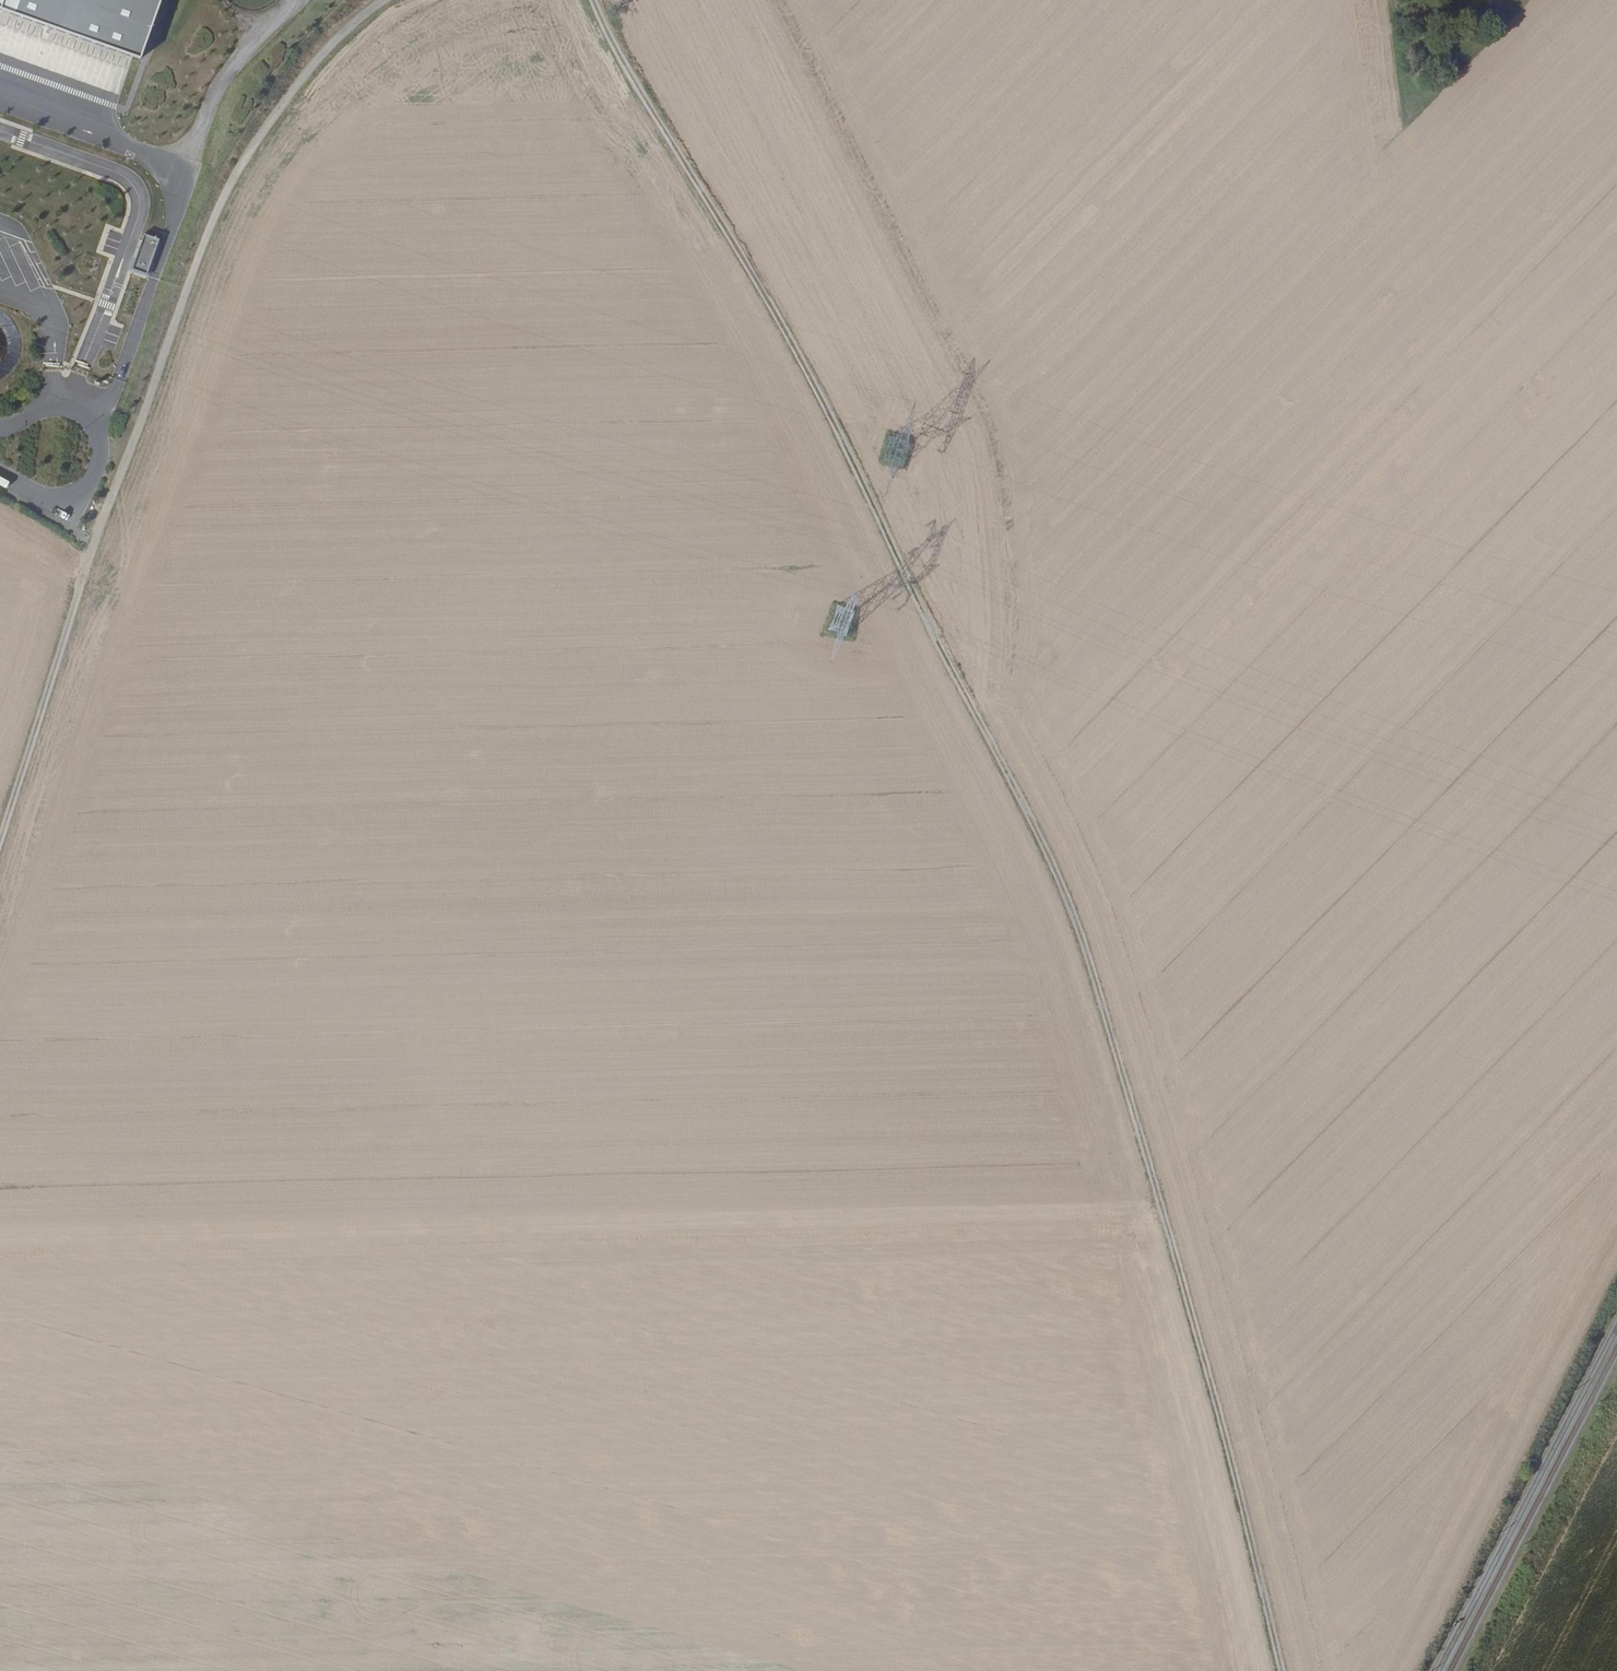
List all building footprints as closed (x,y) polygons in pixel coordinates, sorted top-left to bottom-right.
[(149,57),(169,0),(0,0),(0,6),(149,57)] [(1500,9),(1509,8),(1509,0),(1499,0),(1500,9)] [(147,275),(161,239),(146,233),(132,270),(147,275)]
